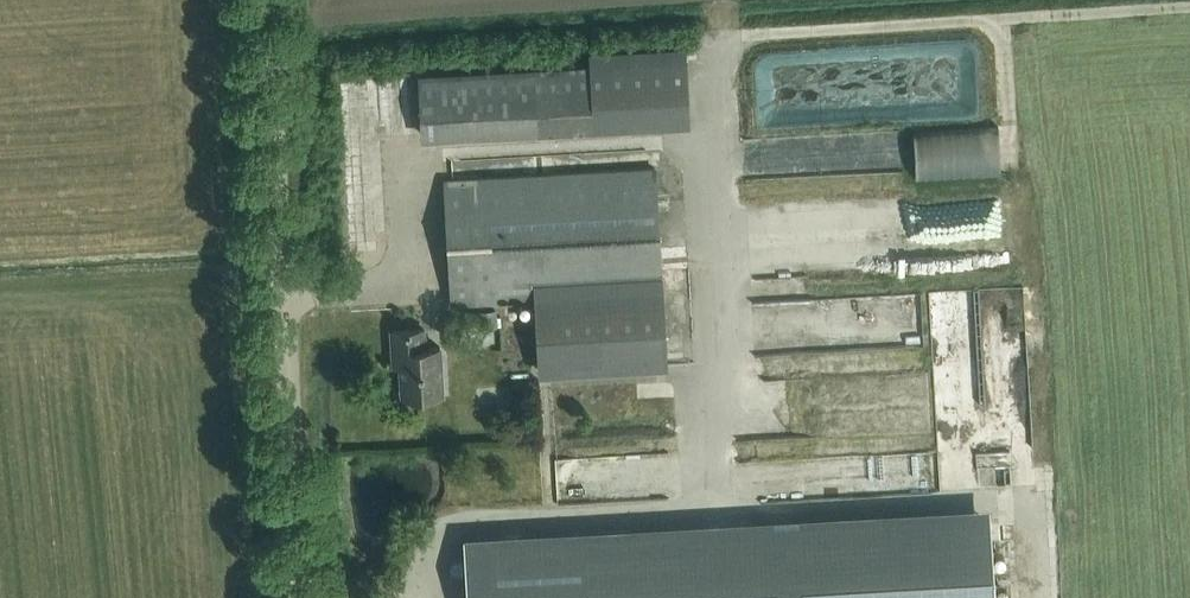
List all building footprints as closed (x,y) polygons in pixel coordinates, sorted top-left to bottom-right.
[(590,51),(591,66),(419,75),(422,132),(690,118),(686,46),(590,51)] [(751,143),(751,108),(737,108),(737,143),(751,143)] [(938,132),(939,160),(1016,158),(1015,121),(967,122),(968,131),(938,132)] [(790,136),(774,136),(773,162),(789,162),(790,136)] [(753,171),(755,150),(743,148),(740,170),(753,171)] [(655,167),(468,177),(444,179),(451,301),(535,297),(539,374),(666,367),(655,167)] [(414,186),(404,187),(407,215),(417,214),(414,186)] [(935,332),(935,294),(905,295),(905,333),(935,332)] [(441,391),(440,368),(439,344),(424,345),(423,326),(391,328),(393,363),(400,363),(402,393),(441,391)] [(880,423),(920,424),(919,438),(934,438),(935,425),(949,426),(950,386),(881,384),(880,423)] [(558,387),(559,420),(570,419),(569,387),(558,387)] [(468,597),(994,597),(989,521),(466,551),(468,597)]
